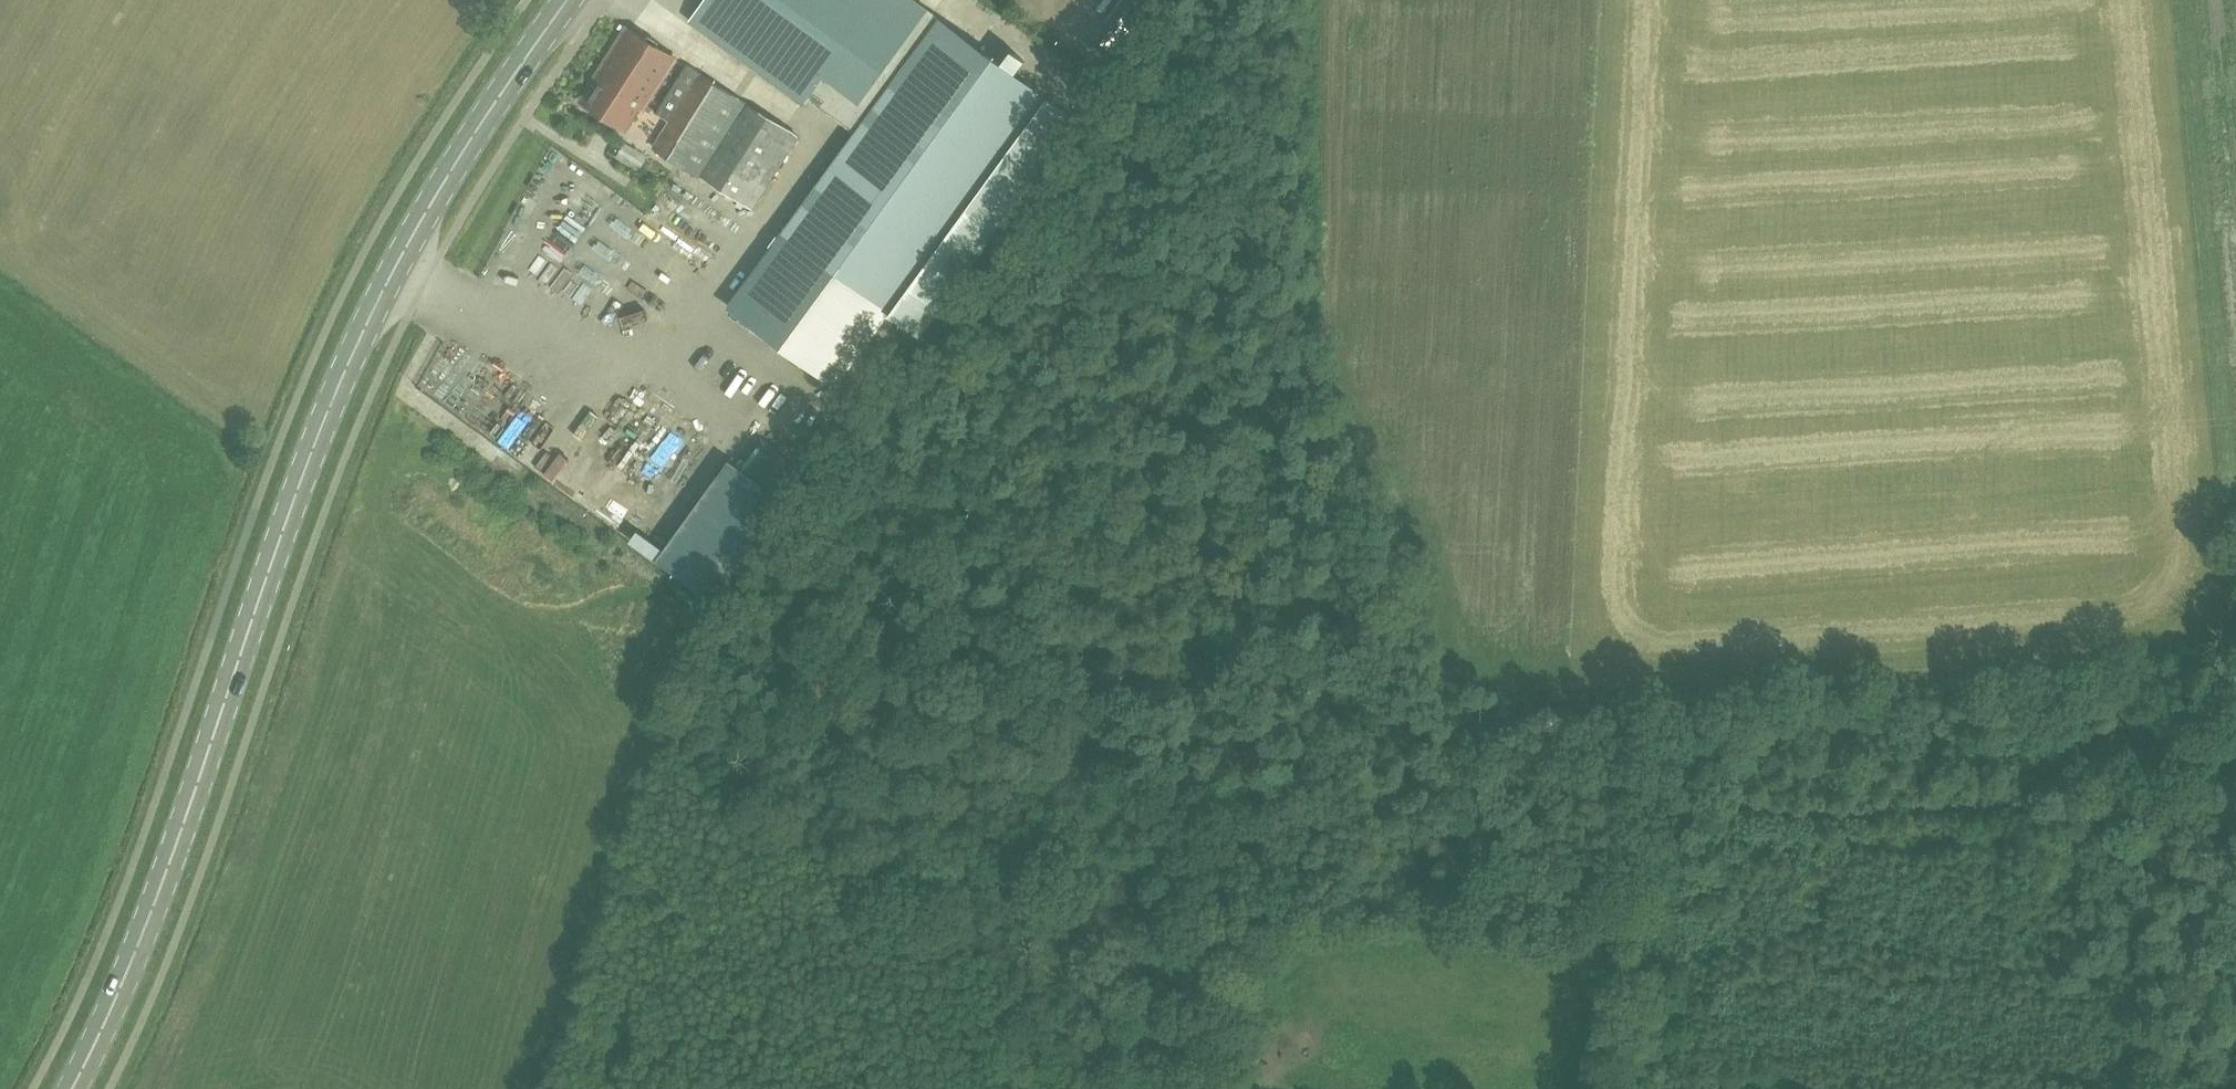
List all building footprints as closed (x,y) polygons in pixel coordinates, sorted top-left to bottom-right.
[(692,20),(702,28),(803,101),(824,72),(874,108),(939,19),(913,0),(707,0),(692,20)] [(1124,0),(1123,0),(1095,39),(1115,53),(1143,14),(1124,0)] [(782,233),(729,306),(837,385),(890,312),(919,333),(1075,119),(1046,98),(1014,74),(1001,65),(939,19),(874,108),(782,233)] [(752,207),(798,134),(749,104),(749,103),(626,30),(598,74),(600,76),(583,102),(627,130),(639,110),(647,115),(651,108),(670,120),(654,146),(752,207)] [(1107,65),(1076,43),(1067,56),(1097,78),(1107,65)] [(1001,65),(1014,74),(1024,60),(1012,51),(1001,65)] [(649,169),(654,152),(635,146),(630,163),(649,169)] [(682,254),(691,242),(667,225),(653,245),(660,250),(665,242),(682,254)] [(814,416),(828,428),(838,417),(824,404),(814,416)] [(554,445),(544,460),(579,484),(590,469),(554,445)]
